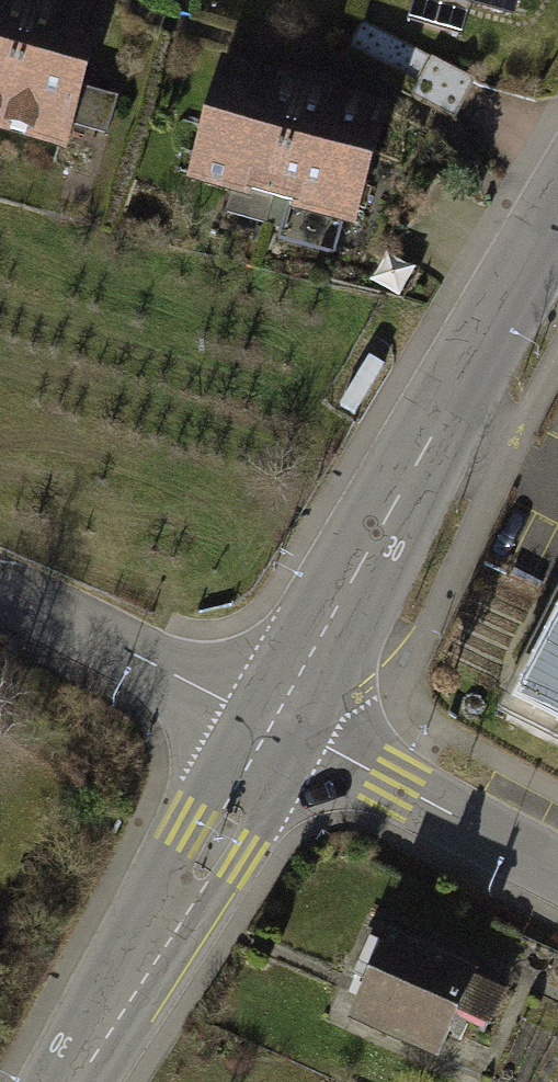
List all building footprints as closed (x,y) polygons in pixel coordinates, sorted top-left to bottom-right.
[(0,120),(0,122),(61,139),(97,7),(69,0),(33,0),(0,120)] [(33,0),(0,0),(0,120),(33,0)] [(189,175),(270,197),(299,91),(270,83),(218,69),(189,175)] [(326,98),(299,91),(270,197),(352,219),(381,113),(326,98)] [(375,366),(361,357),(330,404),(345,413),(375,366)] [(517,707),(557,728),(557,626),(517,707)] [(382,937),(346,1015),(434,1056),(451,1018),(470,977),(382,937)] [(498,990),(470,977),(451,1018),(479,1031),(498,990)]
